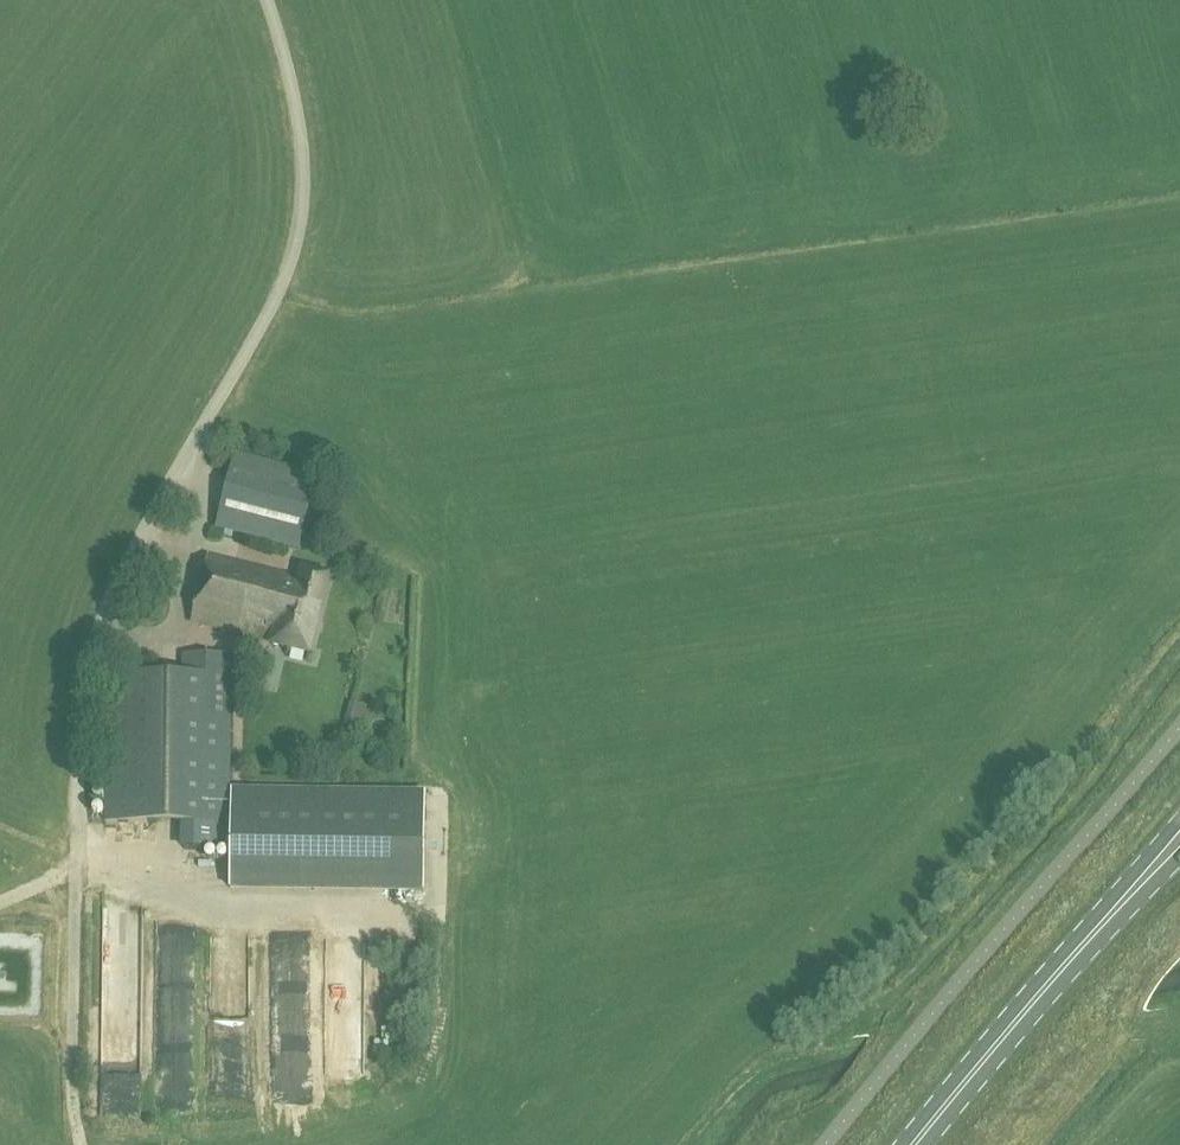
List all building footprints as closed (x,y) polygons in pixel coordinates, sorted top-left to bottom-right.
[(216,529),(299,551),(319,475),(236,453),(216,529)] [(273,645),(309,654),(329,575),(302,568),(299,579),(209,556),(193,622),(274,642),(273,645)] [(231,891),(425,893),(427,790),(233,788),(233,792),(231,792),(232,654),(182,654),(182,674),(106,673),(105,822),(230,824),(231,823),(232,823),(231,891)] [(140,980),(140,944),(111,944),(111,979),(140,980)]
